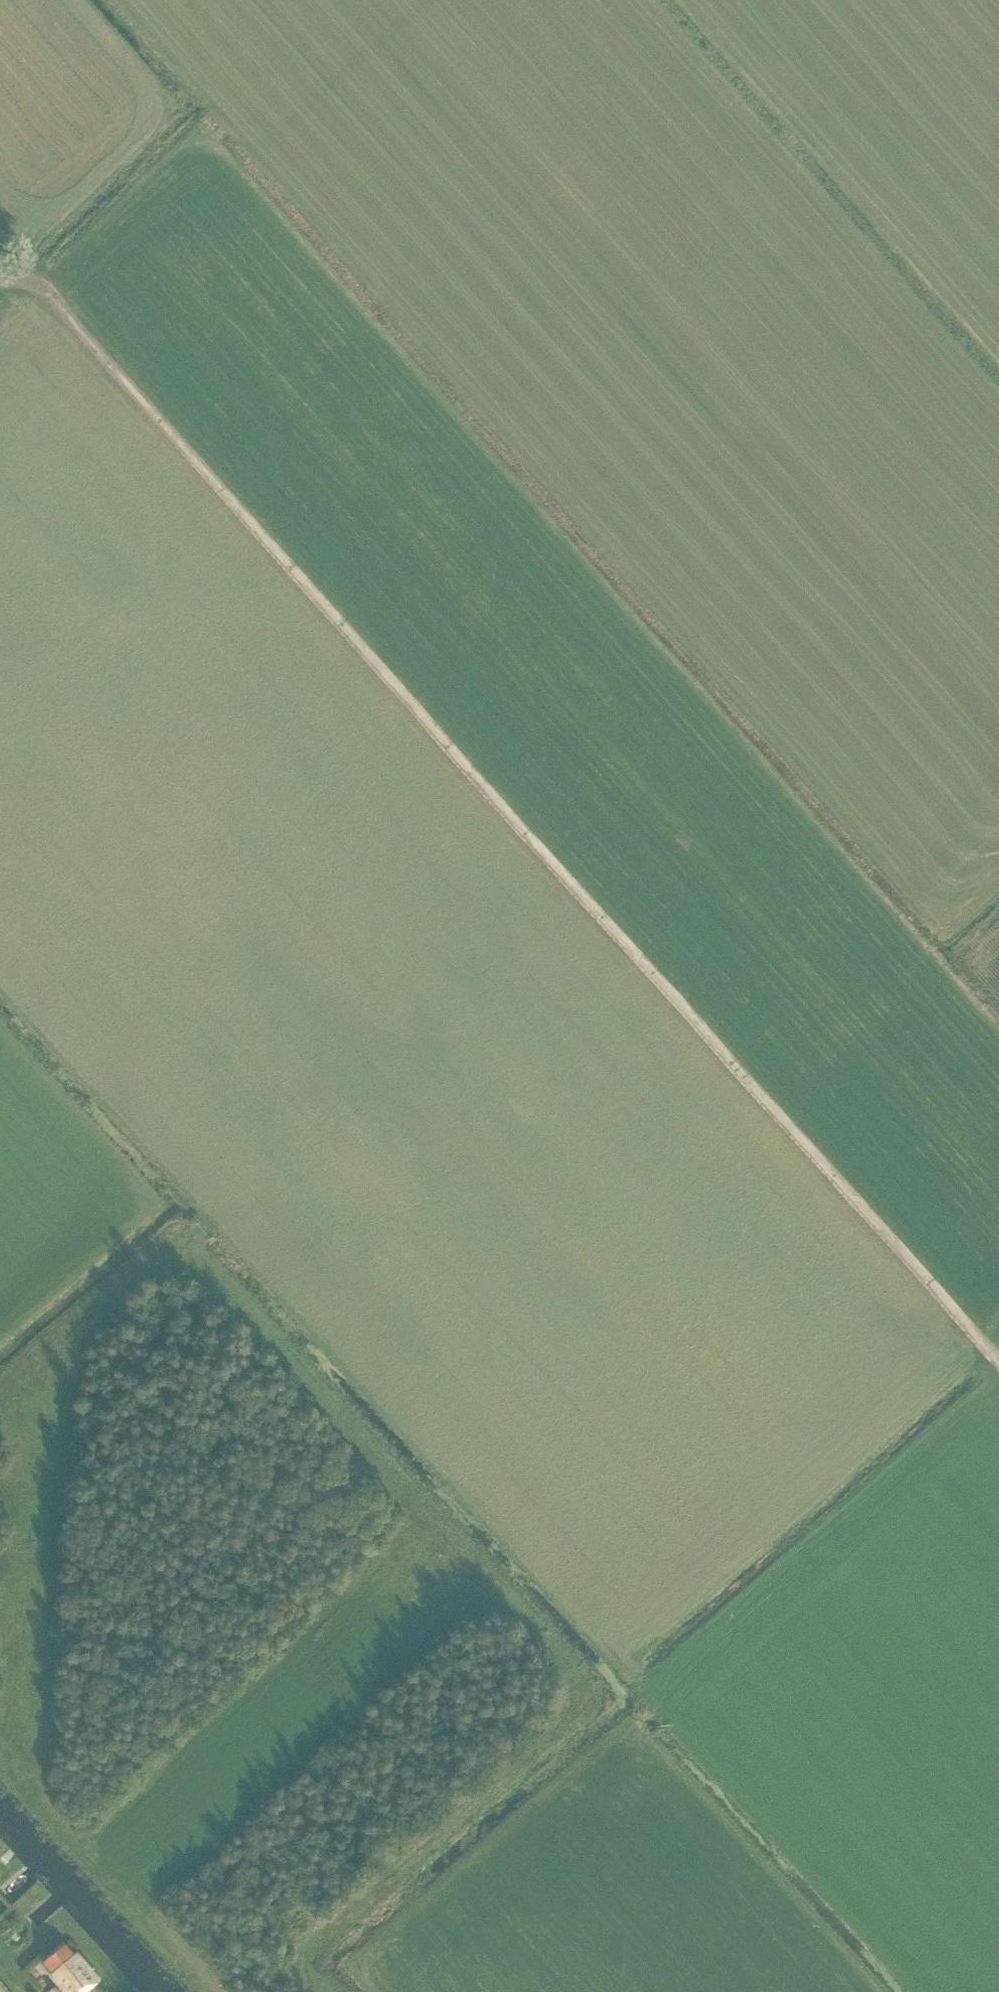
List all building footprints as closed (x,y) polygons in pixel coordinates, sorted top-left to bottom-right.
[(58,1981),(68,1991),(85,1991),(99,1980),(76,1954),(72,1957),(63,1946),(47,1960),(62,1978),(58,1981)]
